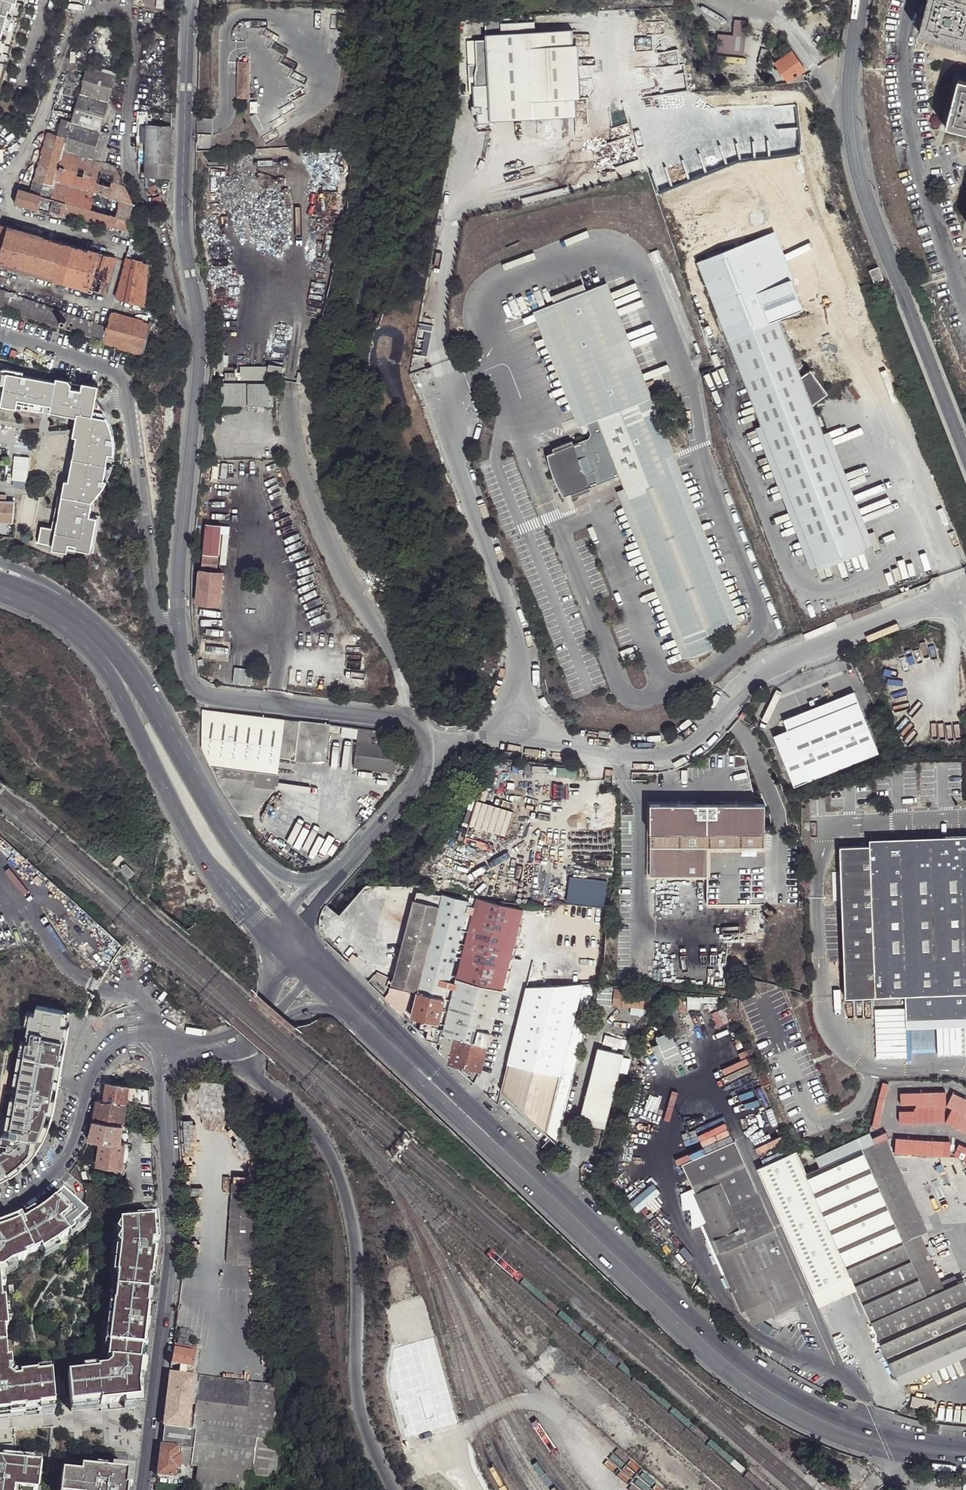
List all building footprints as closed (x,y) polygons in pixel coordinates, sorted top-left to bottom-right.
[(23,0),(0,0),(0,84),(23,0)] [(919,34),(965,46),(965,0),(927,0),(919,34)] [(733,35),(716,34),(717,52),(743,55),(746,20),(734,20),(733,35)] [(487,37),(489,119),(494,119),(576,117),(576,99),(581,99),(580,45),(574,45),(574,30),(487,32),(487,37)] [(489,119),(487,37),(482,38),(474,74),(475,84),(472,84),(473,104),(470,104),(471,112),(476,111),(476,121),(494,121),(494,119),(489,119)] [(799,73),(805,69),(791,50),(774,63),(779,69),(776,70),(780,75),(782,74),(789,84),(804,81),(799,73)] [(249,60),(237,60),(236,96),(249,97),(249,60)] [(92,160),(104,117),(116,73),(88,65),(72,123),(62,120),(58,136),(48,133),(31,193),(19,190),(15,204),(38,211),(132,238),(132,240),(138,240),(144,241),(132,202),(116,167),(109,165),(92,160)] [(957,82),(945,129),(965,134),(965,84),(957,82)] [(163,125),(171,125),(172,113),(163,113),(163,125)] [(117,121),(104,117),(92,160),(109,165),(117,135),(114,134),(117,121)] [(145,177),(170,177),(171,125),(163,125),(147,125),(145,177)] [(155,184),(149,187),(152,195),(158,192),(156,184),(155,184)] [(162,203),(159,195),(153,198),(157,209),(163,207),(161,204),(162,203)] [(93,291),(105,294),(115,258),(8,227),(0,225),(0,265),(81,288),(93,291)] [(138,240),(132,240),(127,256),(133,257),(138,240)] [(657,250),(650,252),(652,260),(659,257),(657,250)] [(115,297),(144,305),(144,303),(147,264),(127,257),(115,297)] [(882,280),(878,268),(869,271),(874,283),(882,280)] [(598,285),(641,393),(648,391),(606,282),(598,285)] [(541,307),(583,416),(641,393),(598,285),(541,307)] [(142,355),(150,323),(111,313),(107,327),(0,290),(0,306),(142,355)] [(726,337),(734,357),(785,337),(777,317),(726,337)] [(785,337),(734,357),(800,527),(845,509),(852,507),(811,402),(826,390),(808,367),(799,373),(785,337)] [(271,405),(270,381),(284,380),(283,363),(241,365),(241,369),(227,370),(227,355),(218,355),(220,407),(271,405)] [(85,548),(91,516),(84,514),(87,499),(96,489),(100,482),(106,466),(107,460),(102,458),(104,452),(109,453),(109,443),(108,436),(106,425),(100,411),(96,404),(92,399),(95,385),(79,382),(78,389),(66,387),(67,380),(54,377),(53,381),(24,375),(23,381),(18,380),(20,374),(0,370),(0,390),(0,391),(0,393),(0,404),(14,406),(15,400),(32,403),(32,407),(40,409),(41,403),(48,404),(47,410),(73,416),(70,434),(73,435),(65,480),(61,479),(52,525),(29,520),(25,536),(40,539),(63,543),(64,539),(72,540),(71,545),(85,548)] [(641,393),(583,416),(591,435),(603,466),(608,478),(618,474),(624,487),(661,582),(707,564),(665,455),(672,452),(650,396),(643,399),(641,393)] [(603,466),(591,435),(573,442),(571,439),(552,447),(553,450),(546,453),(547,456),(551,471),(557,485),(603,466)] [(603,466),(557,485),(563,496),(570,493),(571,497),(591,489),(589,485),(608,478),(603,466)] [(661,582),(624,487),(616,490),(653,585),(661,582)] [(9,503),(1,503),(1,497),(0,497),(0,524),(7,524),(9,503)] [(852,507),(845,509),(860,546),(866,543),(852,507)] [(845,509),(800,527),(815,563),(860,546),(845,509)] [(205,522),(202,552),(218,554),(221,523),(205,522)] [(228,540),(229,526),(223,525),(221,539),(228,540)] [(62,548),(63,543),(40,539),(39,544),(62,548)] [(203,556),(201,571),(216,572),(218,558),(203,556)] [(731,624),(707,564),(661,582),(691,658),(692,658),(703,653),(713,647),(707,633),(731,624)] [(216,572),(201,571),(200,571),(197,604),(219,606),(222,573),(216,572)] [(826,715),(860,702),(856,692),(822,704),(826,715)] [(826,715),(846,767),(879,754),(860,702),(826,715)] [(795,715),(799,725),(826,715),(822,704),(795,715)] [(341,727),(202,710),(202,748),(219,785),(239,815),(253,817),(253,816),(254,803),(263,804),(274,791),(275,791),(279,758),(287,759),(286,760),(325,764),(329,732),(340,733),(341,727)] [(744,710),(739,716),(744,719),(748,713),(744,710)] [(794,786),(846,767),(826,715),(799,725),(775,735),(794,786)] [(393,770),(397,744),(372,740),(373,732),(357,728),(354,765),(393,770)] [(515,811),(477,799),(470,824),(507,835),(515,811)] [(253,816),(263,804),(254,803),(253,816)] [(765,904),(766,804),(652,803),(651,875),(708,876),(708,903),(765,904)] [(870,839),(870,845),(840,846),(845,997),(905,995),(905,1020),(965,1018),(965,835),(870,839)] [(113,862),(117,866),(125,858),(121,854),(113,862)] [(120,868),(130,877),(136,872),(126,862),(120,868)] [(414,895),(389,888),(376,939),(384,941),(401,945),(414,895)] [(393,985),(418,991),(441,894),(415,891),(414,895),(401,945),(399,956),(393,985)] [(441,894),(418,991),(444,997),(468,900),(441,894)] [(521,908),(481,898),(477,898),(475,905),(464,951),(462,957),(458,973),(457,977),(501,988),(521,908)] [(382,950),(399,956),(401,945),(384,941),(382,950)] [(487,1044),(501,988),(457,977),(448,1014),(445,1027),(443,1033),(440,1032),(438,1040),(432,1039),(431,1041),(439,1049),(450,1059),(456,1036),(487,1044)] [(514,1037),(508,1063),(560,1076),(583,984),(538,986),(529,986),(527,986),(523,1002),(531,1004),(522,1038),(514,1037)] [(583,984),(560,1076),(573,1079),(590,1008),(596,984),(583,984)] [(615,989),(613,1004),(654,1009),(656,995),(615,989)] [(428,1038),(432,1039),(438,1040),(440,1032),(441,1027),(442,1023),(438,1022),(444,997),(418,991),(412,1015),(422,1017),(420,1025),(428,1028),(426,1036),(428,1038)] [(523,1002),(514,1037),(522,1038),(531,1004),(523,1002)] [(6,1129),(46,1138),(50,1127),(53,1119),(55,1112),(64,1061),(72,1023),(63,1022),(67,1009),(39,1004),(37,1011),(32,1011),(28,1039),(24,1038),(6,1129)] [(655,1060),(663,1058),(664,1063),(678,1059),(671,1031),(653,1035),(656,1043),(651,1044),(655,1060)] [(456,1036),(450,1059),(453,1062),(481,1069),(487,1044),(456,1036)] [(623,1054),(598,1048),(579,1122),(605,1128),(623,1054)] [(560,1076),(508,1063),(506,1072),(507,1072),(502,1090),(557,1142),(573,1079),(560,1076)] [(883,1083),(873,1120),(879,1122),(888,1085),(883,1083)] [(106,1084),(106,1085),(104,1101),(126,1104),(128,1087),(106,1084)] [(905,1085),(902,1097),(917,1100),(916,1106),(901,1103),(899,1116),(942,1124),(944,1114),(948,1093),(905,1085)] [(104,1101),(97,1099),(95,1110),(93,1121),(123,1125),(126,1104),(104,1101)] [(942,1124),(965,1133),(965,1106),(950,1100),(944,1114),(942,1124)] [(123,1125),(93,1121),(91,1130),(88,1139),(100,1141),(120,1143),(123,1125)] [(883,1128),(869,1133),(874,1145),(888,1140),(887,1139),(888,1139),(883,1128)] [(46,1138),(6,1129),(0,1134),(0,1181),(11,1176),(26,1164),(38,1150),(46,1138)] [(896,1137),(895,1153),(951,1156),(952,1139),(896,1136),(896,1137)] [(874,1145),(863,1150),(928,1296),(942,1290),(939,1284),(943,1282),(921,1234),(927,1231),(888,1140),(874,1145)] [(127,1144),(120,1143),(100,1141),(97,1164),(122,1168),(124,1148),(126,1148),(127,1144)] [(742,1318),(748,1315),(746,1310),(770,1300),(775,1311),(803,1298),(734,1142),(681,1165),(728,1272),(722,1275),(728,1288),(731,1287),(732,1291),(730,1293),(738,1311),(739,1311),(742,1318)] [(959,1144),(955,1151),(965,1157),(965,1148),(959,1144)] [(794,1154),(756,1170),(814,1294),(852,1277),(879,1339),(965,1302),(965,1283),(965,1280),(959,1283),(942,1290),(928,1296),(863,1150),(862,1149),(805,1174),(794,1154)] [(263,1185),(235,1183),(230,1263),(258,1265),(263,1185)] [(27,1215),(19,1219),(11,1223),(2,1226),(0,1227),(0,1273),(1,1273),(14,1265),(24,1261),(23,1258),(39,1250),(40,1253),(54,1245),(68,1237),(73,1232),(71,1229),(85,1216),(58,1190),(48,1200),(43,1205),(37,1208),(32,1212),(27,1215)] [(89,1221),(85,1216),(71,1229),(73,1232),(75,1234),(89,1221)] [(114,1258),(117,1262),(117,1265),(112,1271),(116,1275),(116,1277),(117,1277),(116,1280),(113,1305),(112,1305),(107,1347),(108,1347),(106,1361),(109,1362),(109,1366),(105,1370),(96,1371),(96,1374),(82,1375),(67,1376),(70,1407),(96,1404),(99,1404),(99,1406),(122,1404),(134,1403),(138,1403),(136,1389),(137,1380),(139,1365),(138,1365),(140,1351),(141,1351),(141,1350),(143,1334),(146,1309),(145,1309),(149,1281),(150,1281),(150,1280),(152,1265),(153,1253),(150,1253),(151,1245),(154,1245),(153,1222),(120,1224),(120,1226),(115,1233),(120,1238),(115,1245),(119,1249),(119,1252),(114,1258)] [(57,1250),(54,1245),(40,1253),(43,1258),(57,1250)] [(0,1273),(0,1288),(4,1288),(3,1279),(13,1272),(16,1271),(14,1265),(1,1273),(0,1273)] [(939,1284),(942,1290),(959,1283),(956,1277),(943,1282),(939,1284)] [(104,1347),(107,1347),(112,1305),(113,1305),(116,1280),(112,1279),(104,1347)] [(746,1310),(748,1315),(751,1321),(775,1311),(770,1300),(746,1310)] [(7,1415),(7,1413),(22,1411),(22,1413),(37,1412),(37,1410),(52,1409),(48,1377),(35,1378),(35,1376),(17,1378),(17,1381),(12,1381),(6,1377),(6,1371),(10,1370),(9,1362),(5,1362),(2,1332),(5,1332),(4,1323),(3,1310),(2,1302),(0,1302),(0,1415),(7,1415)] [(879,1339),(888,1357),(965,1323),(965,1302),(879,1339)] [(888,1357),(896,1376),(965,1345),(965,1323),(888,1357)] [(175,1350),(173,1365),(195,1370),(198,1356),(200,1357),(201,1352),(175,1344),(175,1350)] [(896,1376),(900,1385),(965,1357),(965,1345),(896,1376)] [(17,1378),(17,1376),(15,1377),(11,1373),(10,1370),(6,1371),(6,1377),(12,1381),(17,1381),(17,1378)] [(201,1378),(172,1375),(166,1427),(194,1430),(201,1378)] [(204,1378),(201,1378),(194,1430),(198,1430),(245,1436),(251,1384),(204,1378)] [(268,1387),(251,1384),(245,1436),(256,1439),(269,1440),(270,1440),(275,1388),(268,1387)] [(914,1397),(912,1406),(933,1411),(935,1402),(914,1397)] [(97,1410),(96,1404),(70,1407),(70,1412),(97,1410)] [(52,1415),(52,1409),(37,1410),(37,1412),(37,1417),(52,1415)] [(22,1418),(22,1413),(22,1411),(7,1413),(7,1415),(0,1415),(0,1420),(22,1418)] [(164,1447),(180,1449),(196,1451),(198,1430),(194,1430),(166,1427),(164,1447)] [(197,1467),(202,1468),(244,1473),(250,1474),(253,1473),(253,1465),(256,1439),(245,1436),(198,1430),(196,1451),(195,1467),(197,1467)] [(269,1472),(277,1476),(280,1442),(270,1440),(269,1440),(256,1439),(253,1465),(255,1465),(269,1472)] [(164,1447),(160,1476),(177,1477),(178,1470),(180,1469),(181,1457),(179,1456),(180,1449),(164,1447)] [(196,1451),(180,1449),(193,1452),(191,1466),(195,1467),(196,1451)] [(113,1474),(126,1476),(128,1455),(116,1454),(113,1474)] [(39,1467),(8,1464),(0,1463),(0,1489),(36,1489),(39,1467)] [(267,1488),(269,1485),(277,1476),(269,1472),(255,1465),(253,1465),(253,1473),(250,1474),(243,1484),(240,1489),(266,1489),(267,1488)] [(202,1468),(199,1478),(243,1484),(244,1473),(202,1468)] [(126,1476),(113,1474),(103,1473),(80,1470),(80,1476),(61,1474),(59,1489),(124,1489),(126,1476)]
